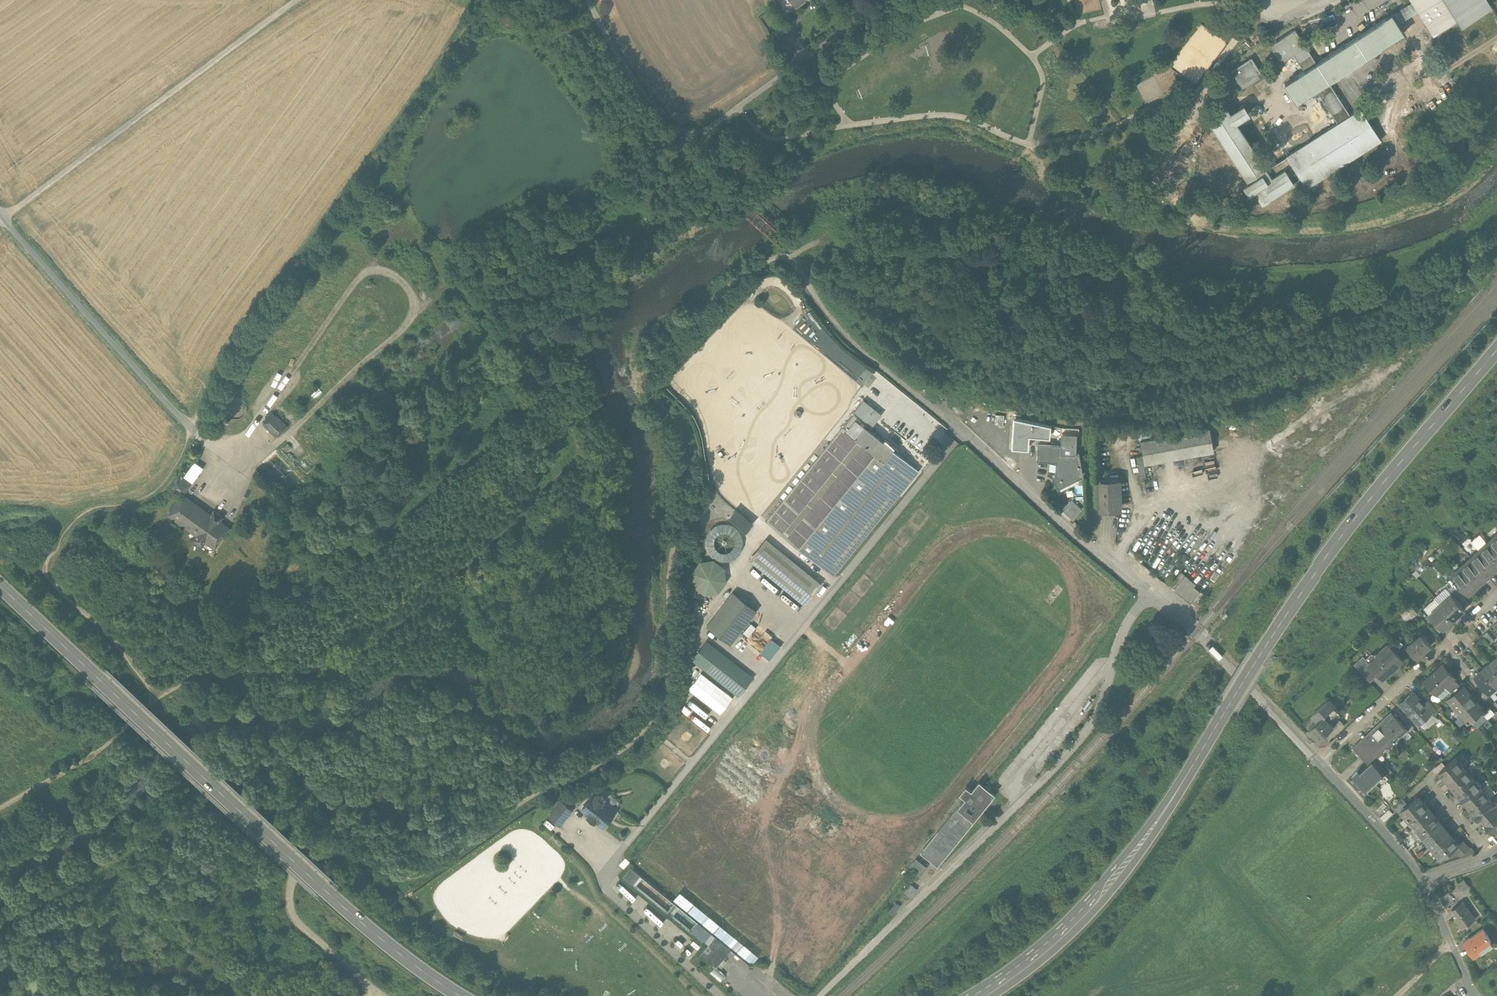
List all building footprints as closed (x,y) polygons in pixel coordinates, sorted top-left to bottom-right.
[(795,9),(805,2),(803,0),(804,0),(788,0),(795,9)] [(1435,34),(1460,18),(1463,24),(1490,7),(1486,0),(1412,0),(1435,34)] [(1393,15),(1316,64),(1295,31),(1270,47),(1281,64),(1294,55),(1304,72),(1285,85),(1296,103),(1316,90),(1338,124),(1286,157),(1287,158),(1273,167),(1276,171),(1282,167),(1292,182),(1300,178),(1307,188),(1380,141),(1371,127),(1371,128),(1368,124),(1369,123),(1360,110),(1350,116),(1328,82),(1405,33),(1393,15)] [(1251,59),(1232,72),(1242,88),(1262,76),(1251,59)] [(1266,171),(1235,123),(1249,114),(1243,105),(1230,114),(1226,108),(1208,119),(1248,182),(1243,185),(1248,193),(1253,190),(1262,203),(1293,183),(1292,182),(1282,167),(1276,171),(1273,167),(1266,171)] [(1181,158),(1175,157),(1175,161),(1170,164),(1169,170),(1172,175),(1172,179),(1173,181),(1176,181),(1178,180),(1178,176),(1183,173),(1184,166),(1181,162),(1181,158)] [(286,429),(271,415),(260,427),(275,441),(286,429)] [(1051,426),(1013,418),(1011,449),(1028,450),(1029,437),(1050,438),(1051,426)] [(766,522),(834,576),(918,472),(896,453),(898,451),(885,440),(883,443),(859,423),(851,434),(843,427),(766,522)] [(1178,431),(1137,433),(1144,465),(1213,453),(1209,429),(1179,435),(1178,431)] [(1075,436),(1063,435),(1061,447),(1038,447),(1038,454),(1039,454),(1038,462),(1048,463),(1048,460),(1058,460),(1057,474),(1059,476),(1055,479),(1054,481),(1057,487),(1059,487),(1080,476),(1079,469),(1080,468),(1078,455),(1074,454),(1075,436)] [(189,488),(177,479),(173,492),(182,498),(189,488)] [(1119,480),(1100,481),(1101,512),(1109,511),(1109,509),(1120,508),(1119,480)] [(211,518),(183,498),(170,515),(198,535),(195,538),(197,542),(201,545),(204,544),(207,541),(216,547),(228,530),(219,523),(222,519),(221,516),(217,514),(213,515),(211,518)] [(1061,512),(1071,519),(1079,507),(1070,500),(1061,512)] [(733,519),(751,531),(757,521),(739,510),(733,519)] [(729,561),(734,559),(739,554),(741,549),(742,543),(741,537),(738,532),(734,528),(728,526),(722,525),(717,527),(711,530),(708,535),(706,541),(706,547),(708,552),(712,557),(717,560),(723,562),(729,561)] [(1489,542),(1480,550),(1496,569),(1496,568),(1496,550),(1489,542)] [(766,543),(752,559),(804,603),(818,586),(766,543)] [(1496,569),(1480,550),(1470,559),(1487,577),(1496,569)] [(1487,577),(1470,559),(1461,567),(1477,586),(1487,577)] [(713,561),(700,563),(692,574),(694,587),(705,595),(718,593),(726,582),(724,569),(713,561)] [(1477,586),(1461,567),(1452,576),(1468,594),(1477,586)] [(1468,604),(1452,586),(1447,591),(1451,595),(1464,608),(1468,604)] [(709,625),(733,645),(758,615),(734,595),(709,625)] [(1464,608),(1451,595),(1440,605),(1453,620),(1465,609),(1464,608)] [(1453,620),(1440,605),(1430,614),(1432,617),(1443,629),(1453,620)] [(1443,629),(1432,617),(1428,621),(1438,634),(1443,629)] [(1494,642),(1487,633),(1482,636),(1490,646),(1494,642)] [(1432,646),(1422,635),(1412,643),(1410,641),(1406,645),(1417,659),(1432,646)] [(752,679),(706,642),(691,661),(738,697),(752,679)] [(1403,661),(1388,644),(1377,654),(1372,654),(1366,660),(1379,675),(1383,679),(1391,671),(1392,672),(1397,668),(1396,667),(1403,661)] [(1379,675),(1366,660),(1363,657),(1354,665),(1370,683),(1379,675)] [(1482,670),(1496,687),(1496,671),(1490,663),(1482,670)] [(1443,666),(1425,682),(1437,695),(1444,689),(1453,681),(1455,679),(1443,666)] [(1474,676),(1489,694),(1496,687),(1482,670),(1474,676)] [(1453,681),(1444,689),(1449,695),(1458,687),(1453,681)] [(1484,712),(1463,687),(1447,701),(1448,702),(1450,700),(1456,707),(1454,709),(1468,725),(1471,722),(1482,713),(1484,712)] [(1424,705),(1413,693),(1400,705),(1419,726),(1432,714),(1424,705)] [(1328,700),(1311,716),(1317,721),(1308,729),(1309,730),(1310,730),(1313,733),(1312,733),(1313,734),(1314,734),(1318,739),(1319,740),(1325,735),(1334,727),(1333,726),(1329,721),(1339,712),(1328,700)] [(1439,713),(1428,701),(1424,705),(1432,714),(1435,717),(1439,713)] [(1482,713),(1471,722),(1477,729),(1488,720),(1482,713)] [(1369,737),(1383,753),(1407,731),(1391,714),(1367,736),(1369,737)] [(1345,726),(1339,720),(1333,726),(1334,727),(1325,735),(1329,740),(1345,726)] [(1383,753),(1369,737),(1364,741),(1371,748),(1377,755),(1379,757),(1383,753)] [(1377,755),(1371,748),(1361,757),(1368,764),(1377,755)] [(1465,768),(1456,758),(1439,772),(1448,783),(1465,768)] [(1385,775),(1372,762),(1360,773),(1358,770),(1352,775),(1367,791),(1385,775)] [(1465,768),(1448,783),(1456,793),(1473,778),(1465,768)] [(977,775),(984,780),(987,776),(981,771),(977,775)] [(1473,778),(1456,793),(1465,803),(1482,789),(1473,778)] [(979,783),(960,805),(964,808),(962,811),(974,821),(994,796),(979,783)] [(1482,789),(1465,803),(1473,813),(1490,799),(1482,789)] [(603,797),(600,794),(597,795),(595,797),(593,795),(582,809),(589,815),(588,817),(594,822),(595,821),(603,826),(614,813),(602,802),(604,800),(603,797)] [(1409,805),(1408,806),(1401,812),(1416,829),(1433,815),(1418,797),(1409,805)] [(1402,798),(1392,807),(1399,814),(1401,812),(1408,806),(1409,805),(1402,798)] [(1473,813),(1488,830),(1489,829),(1492,833),(1496,829),(1496,804),(1495,805),(1490,799),(1473,813)] [(561,802),(549,817),(559,826),(572,810),(561,802)] [(1387,809),(1382,804),(1374,811),(1378,817),(1387,809)] [(1388,810),(1380,818),(1384,823),(1393,815),(1388,810)] [(974,821),(962,811),(939,839),(935,836),(921,853),(937,866),(974,821)] [(1416,829),(1415,830),(1410,834),(1419,845),(1425,840),(1425,839),(1441,826),(1433,815),(1416,829)] [(1441,826),(1425,839),(1425,840),(1433,849),(1450,836),(1441,826)] [(1450,836),(1433,849),(1441,859),(1453,849),(1458,845),(1450,836)] [(1463,843),(1459,847),(1458,845),(1453,849),(1459,857),(1468,849),(1463,843)] [(907,865),(918,874),(924,867),(913,858),(907,865)] [(642,877),(630,868),(622,878),(633,887),(642,877)] [(1456,884),(1462,890),(1466,885),(1461,879),(1456,884)] [(917,890),(907,883),(901,892),(910,899),(917,890)] [(757,958),(679,894),(672,902),(697,922),(729,949),(750,967),(757,958)] [(1448,894),(1439,899),(1444,909),(1454,904),(1448,894)] [(900,907),(891,900),(884,910),(893,917),(900,907)] [(1462,903),(1452,910),(1459,919),(1457,921),(1462,929),(1474,920),(1462,903)] [(714,967),(729,949),(697,922),(689,932),(706,947),(700,956),(714,967)] [(1483,929),(1464,942),(1474,957),(1481,952),(1479,950),(1491,942),(1488,937),(1483,929)]
